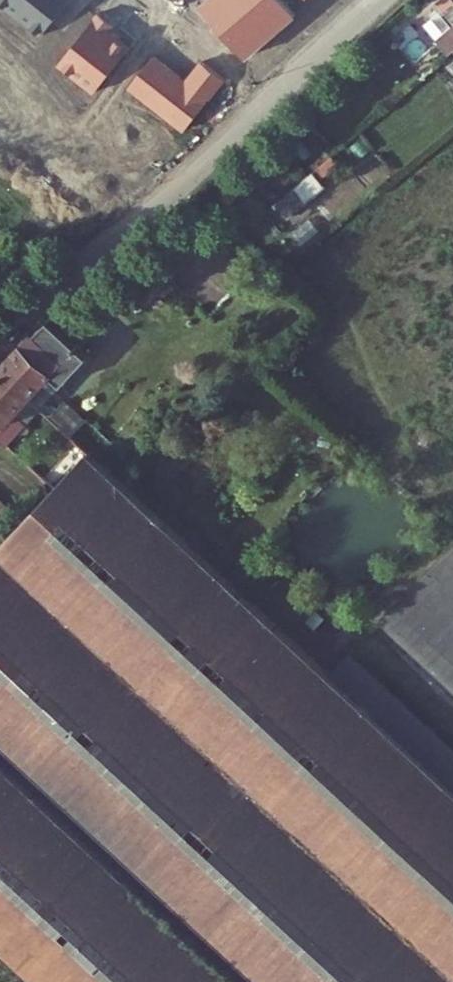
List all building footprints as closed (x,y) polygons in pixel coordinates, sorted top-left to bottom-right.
[(32,0),(0,0),(0,2),(19,17),(32,0)] [(19,17),(44,37),(73,0),(32,0),(19,17)] [(246,59),(299,16),(286,0),(205,0),(201,4),(246,59)] [(426,8),(445,31),(427,46),(439,61),(446,55),(452,49),(452,0),(436,0),(426,8)] [(98,15),(61,63),(96,90),(131,45),(114,32),(116,29),(98,15)] [(128,90),(182,134),(225,81),(200,60),(185,79),(156,55),(128,90)] [(312,184),(328,172),(321,163),(305,176),(312,184)] [(287,181),(272,164),(261,174),(276,190),(287,181)] [(303,177),(281,196),(295,211),(316,193),(303,177)] [(295,211),(281,196),(265,211),(277,225),(295,211)] [(33,331),(0,365),(46,409),(67,388),(61,382),(88,355),(51,319),(36,334),(33,331)] [(0,365),(0,439),(9,447),(46,409),(0,365)] [(173,528),(84,445),(0,536),(0,734),(268,981),(452,981),(452,787),(173,528)] [(39,981),(242,981),(0,759),(0,946),(39,981)]
